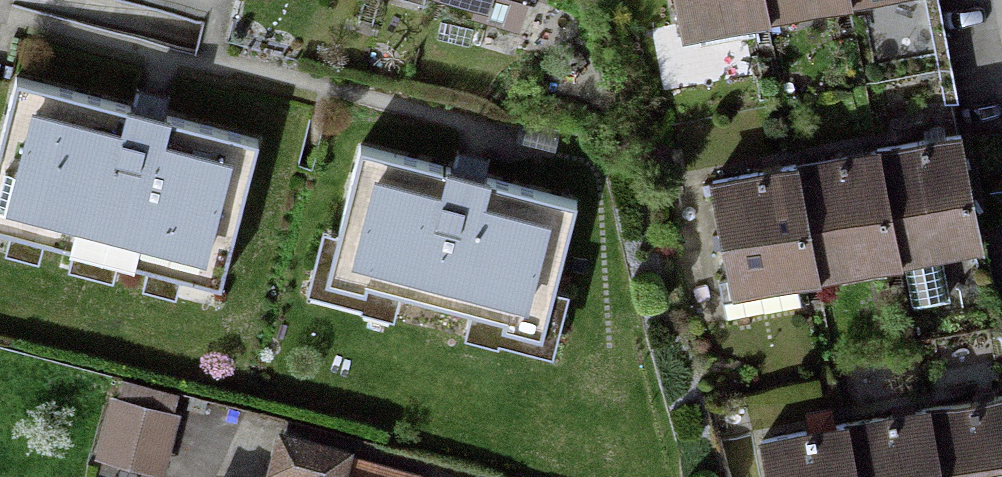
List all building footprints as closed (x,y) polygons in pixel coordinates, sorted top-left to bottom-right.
[(476,14),(513,24),(520,0),(481,0),(476,14)] [(688,46),(752,34),(748,8),(789,0),(679,0),(688,46)] [(941,49),(936,22),(932,0),(867,0),(888,116),(951,105),(948,86),(941,49)] [(18,79),(0,154),(0,229),(222,283),(258,138),(18,79)] [(823,294),(816,262),(898,246),(899,250),(977,234),(957,133),(918,141),(841,157),(763,173),(711,183),(737,312),(823,294)] [(577,201),(360,146),(326,278),(543,334),(577,201)] [(986,280),(981,255),(977,234),(899,250),(911,307),(926,304),(940,373),(1001,360),(1001,357),(999,342),(993,312),(986,280)] [(974,401),(894,415),(811,430),(759,440),(766,476),(1001,476),(1001,396),(974,401)] [(110,403),(96,467),(142,476),(168,476),(181,418),(110,403)] [(353,456),(281,433),(266,476),(349,476),(353,456)]
